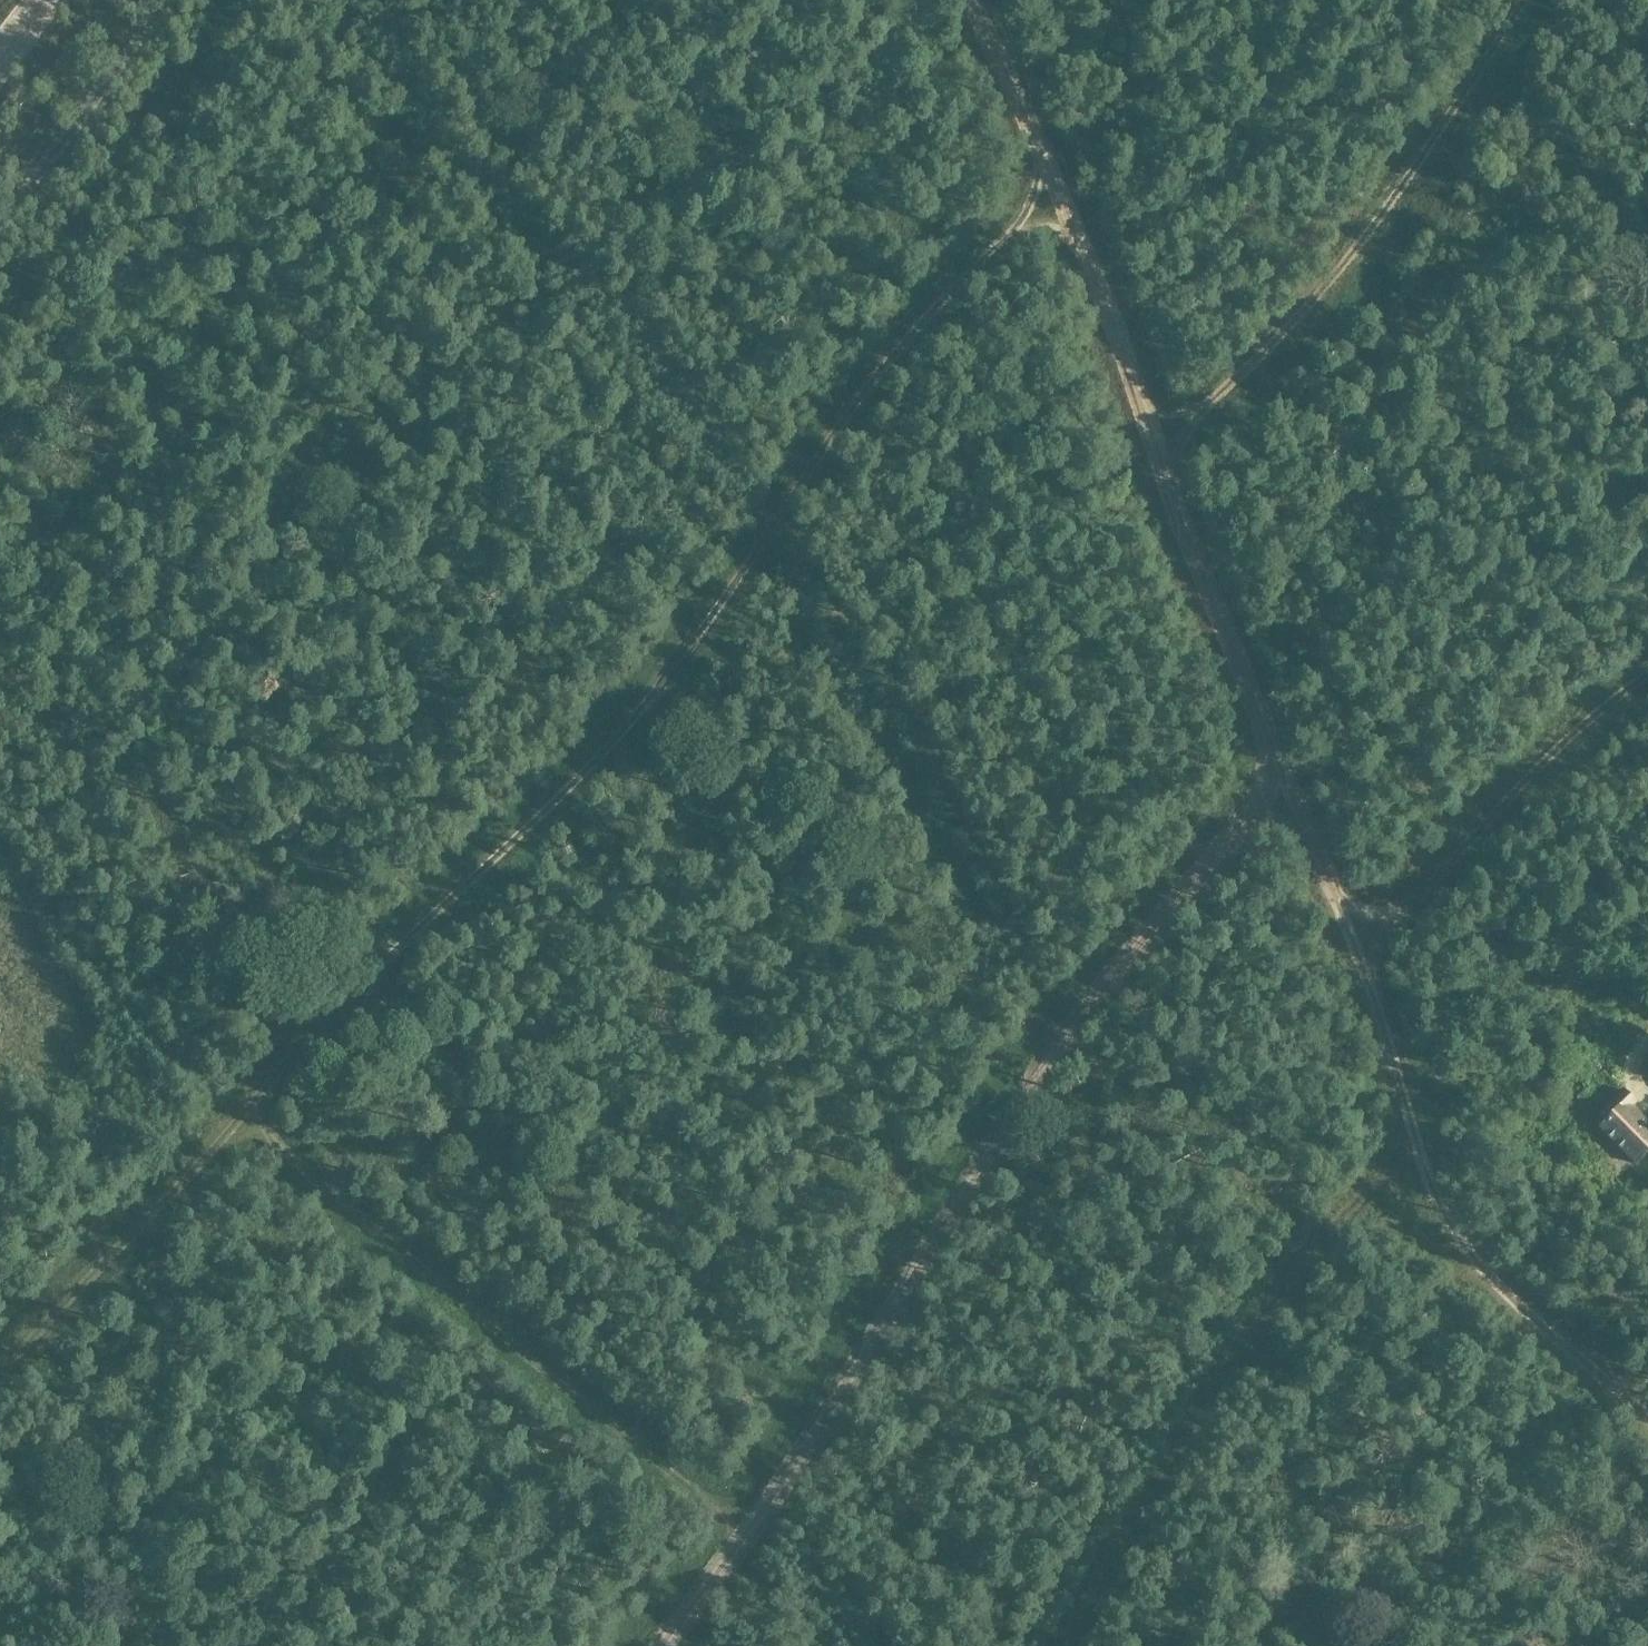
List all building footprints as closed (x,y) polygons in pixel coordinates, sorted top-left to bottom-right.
[(1600,1126),(1636,1163),(1647,1151),(1647,1122),(1634,1108),(1636,1105),(1622,1090),(1598,1113),(1606,1121),(1600,1126)]
